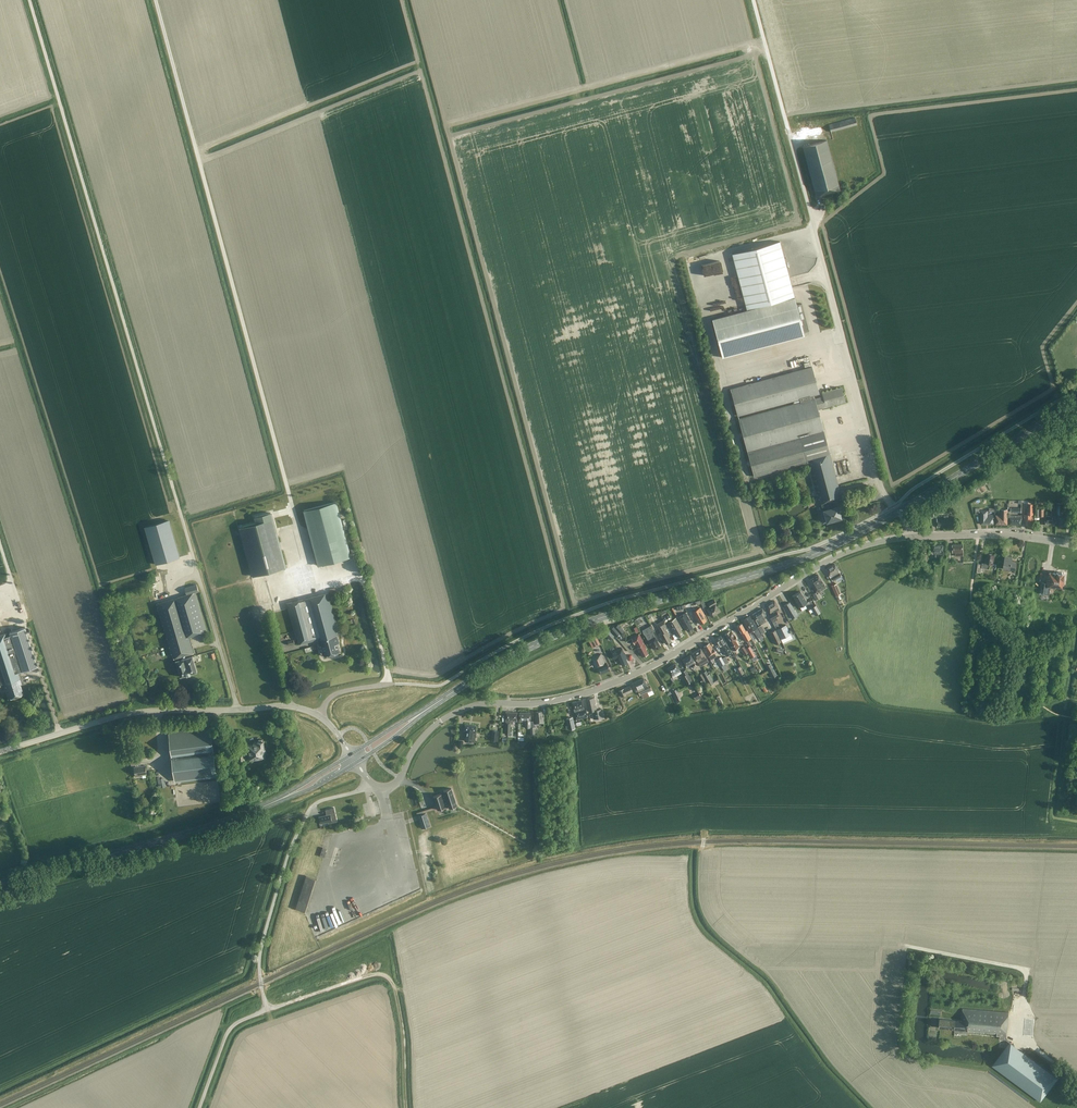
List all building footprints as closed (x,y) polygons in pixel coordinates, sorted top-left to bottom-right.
[(857,124),(855,117),(828,124),(830,131),(857,124)] [(840,190),(826,140),(803,146),(816,196),(840,190)] [(747,310),(794,297),(780,241),(732,254),(747,310)] [(701,267),(704,283),(714,281),(713,273),(716,272),(715,266),(708,267),(708,269),(706,270),(705,266),(701,267)] [(801,304),(796,305),(794,297),(747,310),(712,319),(722,357),(805,335),(804,332),(809,330),(801,304)] [(731,388),(738,416),(792,401),(793,403),(739,418),(754,476),(808,461),(818,498),(820,497),(823,510),(820,511),(823,522),(826,521),(840,517),(837,506),(832,508),(831,501),(842,498),(829,453),(830,453),(823,430),(824,430),(818,409),(846,401),(842,387),(823,392),(824,396),(815,398),(814,395),(819,393),(812,366),(731,388)] [(734,381),(733,373),(725,374),(727,382),(734,381)] [(973,487),(975,490),(987,484),(985,480),(973,487)] [(1068,493),(1075,493),(1075,488),(1076,488),(1076,484),(1067,485),(1068,493)] [(1028,501),(1027,511),(1027,515),(1024,514),(1024,522),(1025,522),(1025,524),(1031,525),(1031,521),(1032,521),(1032,515),(1033,515),(1033,501),(1028,501)] [(344,529),(341,520),(336,502),(303,510),(317,565),(351,556),(344,529)] [(1066,503),(1057,503),(1056,503),(1055,514),(1057,514),(1057,523),(1058,523),(1058,525),(1064,525),(1064,523),(1065,523),(1066,515),(1062,515),(1062,514),(1064,514),(1064,509),(1066,509),(1066,503)] [(931,507),(931,516),(936,516),(936,515),(937,515),(937,512),(940,512),(940,507),(931,507)] [(980,524),(993,524),(994,523),(994,515),(987,515),(987,510),(979,510),(979,508),(975,508),(975,514),(980,514),(980,524)] [(1045,516),(1045,525),(1055,525),(1055,508),(1051,508),(1051,516),(1045,516)] [(1000,509),(1000,515),(996,515),(995,524),(1007,524),(1007,509),(1000,509)] [(272,512),(255,517),(256,524),(273,519),(272,512)] [(954,525),(953,518),(948,518),(948,515),(944,515),(944,518),(937,518),(937,527),(947,527),(947,526),(954,525)] [(1009,524),(1021,524),(1022,516),(1010,515),(1009,524)] [(256,524),(241,528),(250,565),(252,571),(253,575),(286,567),(283,555),(273,519),(256,524)] [(169,520),(145,528),(156,564),(180,557),(169,520)] [(963,556),(963,544),(953,544),(953,552),(955,552),(955,556),(963,556)] [(944,557),(943,545),(932,545),(932,554),(936,554),(936,558),(944,557)] [(990,563),(993,564),(994,554),(987,553),(986,559),(985,558),(985,562),(982,562),(982,564),(978,563),(977,572),(981,573),(981,567),(989,568),(990,563)] [(1003,568),(1015,570),(1016,561),(1012,560),(1012,557),(1005,556),(1003,568)] [(840,572),(835,564),(825,569),(830,578),(831,578),(832,581),(841,575),(840,573),(840,572)] [(1050,586),(1052,586),(1055,587),(1055,585),(1061,586),(1061,584),(1064,585),(1065,580),(1063,579),(1064,573),(1063,573),(1062,572),(1059,572),(1058,573),(1057,572),(1057,573),(1054,572),(1054,573),(1050,572),(1049,578),(1047,578),(1047,583),(1043,583),(1042,589),(1044,589),(1043,593),(1049,594),(1050,586)] [(825,585),(818,574),(809,580),(816,590),(825,585)] [(836,596),(841,593),(837,583),(832,585),(836,596)] [(156,603),(170,651),(171,654),(172,654),(173,659),(179,657),(180,659),(176,660),(181,676),(197,671),(192,656),(186,658),(185,655),(193,653),(192,648),(193,648),(190,636),(207,631),(195,592),(198,591),(197,585),(185,588),(187,595),(156,603)] [(807,603),(800,591),(792,596),(799,607),(807,603)] [(820,597),(817,591),(812,594),(815,600),(820,597)] [(296,637),(297,638),(295,639),(294,637),(288,639),(289,641),(288,641),(289,645),(294,643),(294,642),(297,642),(298,645),(318,639),(320,646),(321,645),(324,656),(340,652),(338,643),(339,643),(337,634),(339,634),(328,592),(286,603),(295,638),(296,637)] [(707,609),(711,616),(715,614),(719,611),(715,604),(716,603),(714,599),(707,603),(710,607),(707,609)] [(774,613),(769,615),(771,619),(772,622),(778,619),(776,617),(779,615),(777,611),(779,609),(778,607),(774,600),(766,606),(771,614),(773,612),(774,613)] [(790,602),(784,605),(791,618),(797,615),(790,602)] [(693,611),(689,603),(684,605),(685,606),(689,614),(693,611)] [(816,605),(812,607),(816,615),(820,613),(816,605)] [(703,616),(705,615),(700,607),(695,610),(697,613),(694,615),(696,619),(697,618),(700,624),(706,620),(703,616)] [(762,627),(760,625),(766,621),(765,618),(765,614),(762,608),(752,614),(756,621),(759,626),(757,626),(759,629),(762,627)] [(671,618),(669,613),(663,617),(666,622),(671,618)] [(691,623),(685,613),(678,617),(683,626),(684,625),(687,631),(693,628),(690,623),(691,623)] [(749,616),(744,619),(747,625),(746,625),(750,632),(754,630),(756,634),(758,637),(761,635),(759,632),(757,628),(753,620),(752,620),(749,616)] [(682,628),(676,618),(669,622),(673,627),(672,628),(674,631),(675,631),(678,636),(683,633),(681,629),(682,628)] [(665,630),(663,627),(666,625),(663,620),(657,624),(662,632),(663,633),(659,635),(662,639),(662,638),(666,644),(671,640),(668,636),(669,635),(667,631),(665,632),(665,630)] [(746,631),(741,623),(737,626),(741,633),(745,641),(751,638),(747,630),(746,631)] [(609,628),(616,636),(620,633),(620,634),(624,631),(618,624),(615,627),(613,626),(609,628)] [(651,624),(648,626),(642,629),(648,639),(649,639),(649,640),(648,640),(650,644),(652,644),(655,649),(660,646),(655,636),(652,631),(654,630),(651,624)] [(791,634),(786,624),(776,629),(781,639),(791,634)] [(2,686),(3,689),(5,689),(8,699),(23,694),(20,684),(24,683),(20,671),(37,665),(25,626),(15,630),(0,634),(0,687),(2,686)] [(603,632),(609,640),(614,636),(608,628),(603,632)] [(770,632),(776,644),(781,641),(775,630),(770,632)] [(735,635),(734,635),(731,631),(730,632),(729,631),(728,632),(728,631),(726,632),(726,633),(725,634),(728,639),(727,640),(731,647),(737,643),(735,640),(737,638),(735,635)] [(631,638),(635,644),(637,643),(639,647),(637,648),(639,651),(640,651),(643,656),(648,653),(646,649),(647,648),(639,634),(631,638)] [(596,636),(588,639),(592,647),(600,643),(596,636)] [(720,648),(722,647),(727,656),(731,653),(726,644),(727,644),(723,637),(722,638),(721,636),(716,639),(717,640),(716,641),(718,644),(717,645),(720,648)] [(715,651),(713,648),(712,648),(709,643),(704,646),(707,650),(706,651),(711,659),(712,658),(716,656),(714,652),(716,652),(715,651)] [(755,655),(750,645),(746,648),(751,658),(755,655)] [(624,653),(622,648),(611,652),(614,659),(617,657),(619,660),(620,659),(622,665),(628,663),(626,658),(627,658),(625,653),(624,653)] [(703,659),(706,657),(701,648),(693,653),(700,666),(708,661),(706,658),(703,659)] [(605,664),(601,654),(592,658),(596,668),(598,667),(601,673),(610,670),(607,663),(605,664)] [(695,662),(690,655),(682,660),(687,667),(690,665),(692,668),(696,666),(694,663),(695,662)] [(728,669),(721,656),(717,658),(721,666),(721,665),(724,671),(728,669)] [(681,673),(675,663),(667,668),(673,678),(681,673)] [(766,665),(773,678),(777,676),(770,663),(766,665)] [(744,673),(740,666),(735,668),(739,675),(744,673)] [(693,683),(686,670),(682,672),(683,673),(681,674),(688,686),(693,683)] [(708,674),(706,670),(702,673),(709,685),(719,680),(717,677),(713,679),(710,673),(708,674)] [(646,685),(643,678),(632,683),(636,691),(638,691),(640,695),(641,695),(647,692),(649,696),(654,694),(652,690),(649,684),(648,684),(646,685)] [(632,691),(630,685),(619,690),(621,696),(632,691)] [(671,692),(676,702),(680,700),(675,690),(671,692)] [(701,697),(698,692),(693,695),(696,700),(701,697)] [(600,709),(597,710),(594,697),(587,699),(589,712),(593,711),(595,719),(602,717),(600,709)] [(584,708),(582,700),(572,702),(574,712),(575,712),(577,719),(587,717),(585,708),(584,708)] [(542,717),(542,711),(535,712),(536,716),(535,716),(535,724),(544,723),(543,717),(542,717)] [(512,721),(517,721),(517,712),(506,712),(505,721),(506,721),(505,734),(510,734),(510,722),(512,722),(512,721)] [(529,724),(530,721),(530,712),(519,712),(520,721),(524,721),(524,728),(530,728),(531,728),(530,726),(529,724)] [(566,718),(568,730),(575,728),(572,717),(566,718)] [(465,741),(474,742),(476,726),(465,724),(464,730),(466,731),(465,741)] [(215,775),(209,728),(170,733),(176,780),(215,775)] [(490,740),(497,741),(499,731),(492,730),(490,740)] [(262,741),(262,739),(258,739),(259,741),(258,741),(258,742),(253,743),(253,744),(248,745),(249,751),(244,751),(243,747),(237,748),(238,760),(245,759),(245,758),(250,757),(250,758),(260,757),(265,756),(265,753),(265,751),(266,751),(266,747),(264,747),(263,740),(262,741)] [(140,764),(139,759),(130,760),(131,765),(134,764),(134,767),(135,776),(140,776),(140,775),(146,774),(145,765),(140,766),(140,764)] [(457,805),(451,788),(443,791),(444,791),(444,794),(441,795),(441,794),(433,796),(433,797),(433,796),(437,809),(437,810),(446,807),(445,807),(448,806),(449,808),(457,805)] [(337,821),(334,807),(326,809),(328,815),(327,816),(326,815),(319,817),(320,823),(328,822),(328,823),(337,821)] [(429,824),(425,813),(424,814),(419,816),(418,816),(422,827),(429,824)] [(316,879),(306,875),(295,908),(306,912),(316,879)] [(1000,1040),(1006,1040),(1008,1012),(963,1009),(962,1021),(940,1019),(939,1028),(954,1029),(954,1032),(968,1033),(968,1032),(997,1034),(997,1037),(1000,1037),(1000,1040)] [(1014,1040),(996,1064),(1044,1100),(1062,1076),(1014,1040)]
